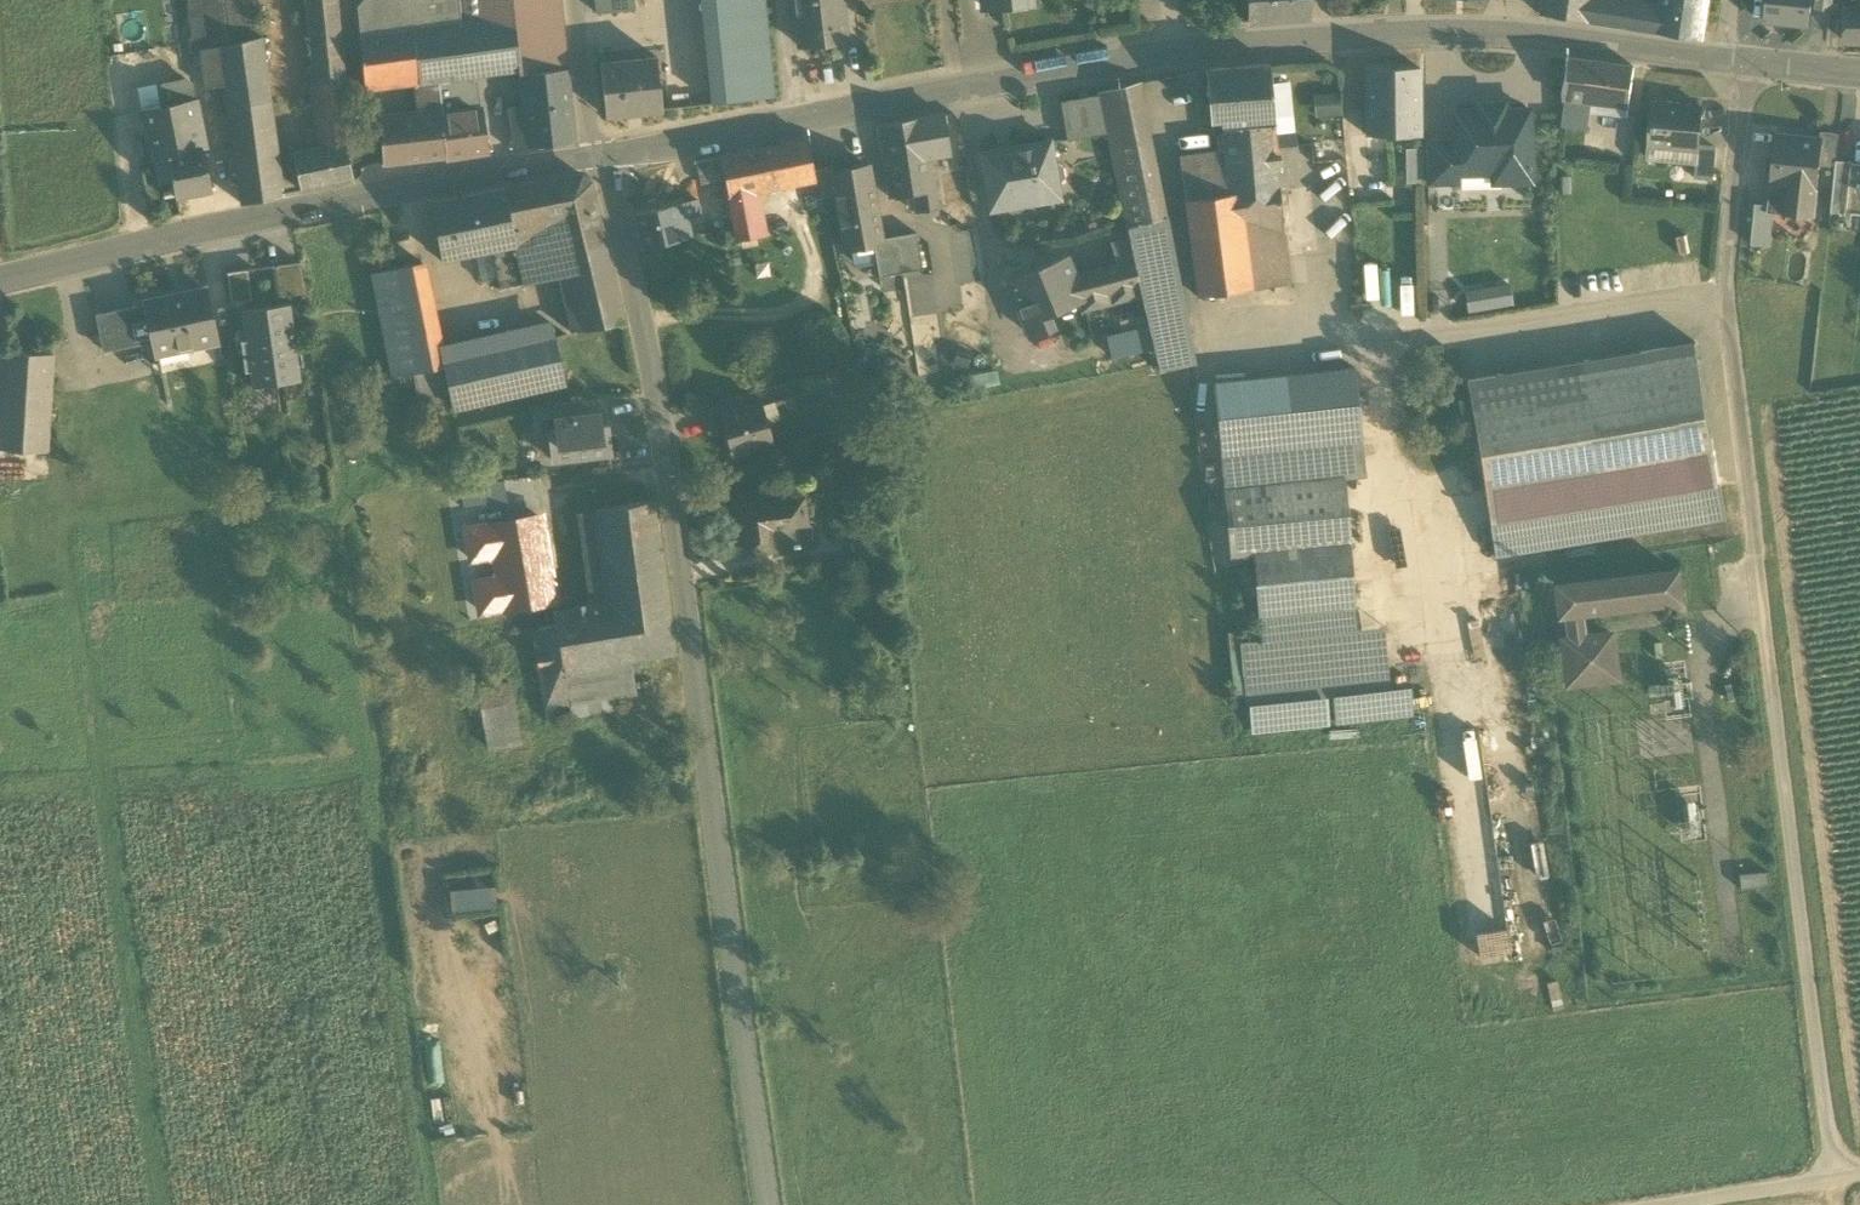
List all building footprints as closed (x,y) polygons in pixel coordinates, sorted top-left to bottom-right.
[(227,44),(222,0),(189,0),(194,33),(200,49),(227,44)] [(257,0),(222,0),(227,44),(262,36),(257,0)] [(319,119),(348,116),(337,0),(307,0),(319,119)] [(379,33),(374,0),(363,0),(357,6),(360,36),(379,33)] [(411,29),(407,0),(374,0),(379,33),(411,29)] [(411,29),(412,29),(421,28),(417,0),(407,0),(411,29)] [(421,28),(461,23),(458,0),(417,0),(421,28)] [(461,23),(479,20),(514,16),(519,58),(517,58),(518,70),(518,73),(568,68),(561,0),(458,0),(461,23)] [(596,13),(635,9),(634,0),(595,0),(596,13)] [(712,103),(774,96),(764,0),(701,0),(712,103)] [(800,46),(846,41),(841,0),(794,0),(800,46)] [(985,8),(1022,5),(1022,0),(984,0),(985,8)] [(1249,18),(1308,15),(1307,0),(1247,0),(1249,18)] [(1539,14),(1608,23),(1608,0),(1541,0),(1539,14)] [(1617,0),(1608,0),(1608,23),(1625,26),(1628,1),(1617,0)] [(1704,39),(1710,0),(1660,0),(1659,5),(1655,31),(1704,39)] [(1811,0),(1767,0),(1765,21),(1809,25),(1811,0)] [(1659,5),(1628,1),(1625,26),(1655,31),(1659,5)] [(1845,9),(1846,42),(1859,42),(1859,9),(1845,9)] [(514,16),(479,20),(484,63),(517,58),(519,58),(514,16)] [(464,65),(484,63),(479,20),(461,23),(421,28),(412,29),(420,81),(420,84),(438,81),(438,83),(448,81),(464,65)] [(414,82),(420,81),(412,29),(411,29),(379,33),(360,36),(365,88),(414,82)] [(270,99),(262,36),(227,44),(200,49),(205,88),(225,84),(228,107),(270,99)] [(601,71),(606,116),(663,110),(657,57),(620,61),(621,69),(601,71)] [(448,81),(471,78),(518,70),(517,58),(484,63),(464,65),(448,81)] [(1597,62),(1566,58),(1560,98),(1589,101),(1592,101),(1597,62)] [(600,63),(601,71),(621,69),(620,61),(600,63)] [(1592,101),(1629,106),(1634,67),(1597,62),(1592,101)] [(1203,68),(1210,121),(1220,120),(1220,127),(1271,121),(1264,63),(1203,68)] [(518,73),(522,105),(571,102),(568,68),(518,73)] [(1379,135),(1420,135),(1419,68),(1365,68),(1366,135),(1379,135)] [(160,107),(195,101),(191,81),(182,78),(163,82),(156,88),(160,107)] [(471,78),(448,81),(449,95),(460,94),(463,111),(480,108),(477,81),(471,78)] [(442,114),(438,83),(438,81),(420,84),(420,81),(414,82),(418,116),(442,114)] [(438,83),(442,114),(445,157),(446,160),(488,153),(481,108),(480,108),(463,111),(460,94),(449,95),(448,81),(438,83)] [(143,111),(160,107),(156,88),(156,83),(138,87),(143,111)] [(1107,132),(1127,227),(1162,218),(1156,194),(1154,194),(1131,84),(1099,91),(1099,94),(1107,132)] [(1313,117),(1343,115),(1341,92),(1311,94),(1313,117)] [(1059,103),(1067,141),(1107,132),(1099,94),(1059,103)] [(1589,101),(1560,98),(1556,126),(1585,130),(1589,101)] [(283,195),(270,99),(228,107),(241,203),(283,195)] [(1650,143),(1698,149),(1698,144),(1702,105),(1655,100),(1650,143)] [(153,160),(168,157),(168,155),(203,147),(204,147),(195,101),(160,107),(143,111),(153,160)] [(576,142),(571,102),(522,105),(510,106),(510,109),(509,109),(513,149),(576,142)] [(1500,181),(1529,180),(1528,110),(1498,110),(1499,114),(1484,115),(1483,111),(1454,112),(1455,142),(1456,173),(1457,173),(1500,172),(1500,181)] [(383,164),(445,157),(442,114),(418,116),(378,121),(383,164)] [(942,114),(925,117),(931,155),(931,156),(948,153),(942,114)] [(293,153),(301,191),(353,179),(346,142),(351,141),(348,116),(319,119),(321,146),(293,153)] [(882,163),(931,155),(925,117),(876,125),(882,163)] [(1221,132),(1220,127),(1220,120),(1210,121),(1212,134),(1221,132)] [(1236,160),(1237,173),(1276,168),(1271,121),(1220,127),(1221,132),(1223,151),(1225,162),(1236,160)] [(1851,162),(1836,160),(1839,134),(1820,131),(1819,143),(1822,143),(1820,165),(1835,167),(1831,211),(1845,213),(1859,214),(1859,163),(1851,162)] [(1367,176),(1386,176),(1386,151),(1380,151),(1379,135),(1366,135),(1366,154),(1367,176)] [(1775,135),(1770,186),(1789,188),(1817,191),(1820,165),(1822,143),(1819,143),(1800,141),(1801,137),(1775,135)] [(807,138),(794,141),(802,182),(815,180),(807,138)] [(785,186),(802,182),(794,141),(777,144),(785,186)] [(980,154),(989,205),(1040,197),(1038,185),(1054,182),(1047,142),(980,154)] [(1456,173),(1455,142),(1427,143),(1428,183),(1458,182),(1457,173),(1456,173)] [(1698,149),(1650,143),(1648,159),(1696,165),(1698,149)] [(724,177),(729,197),(754,192),(785,186),(777,144),(720,155),(724,177)] [(1695,177),(1713,179),(1717,146),(1698,144),(1698,149),(1696,165),(1695,177)] [(212,190),(203,147),(168,155),(168,157),(173,181),(176,197),(212,190)] [(1406,182),(1421,182),(1421,149),(1406,150),(1406,182)] [(1182,197),(1239,191),(1237,173),(1236,160),(1225,162),(1223,151),(1174,157),(1182,197)] [(697,160),(701,181),(724,177),(720,155),(697,160)] [(938,208),(931,156),(931,155),(882,163),(888,196),(912,193),(915,212),(938,208)] [(168,157),(153,160),(158,184),(173,181),(168,157)] [(815,170),(821,198),(835,195),(831,172),(833,172),(832,166),(815,170)] [(840,210),(846,246),(872,241),(881,240),(881,238),(868,166),(833,172),(831,172),(835,195),(838,211),(840,210)] [(1278,186),(1276,168),(1237,173),(1239,191),(1278,186)] [(1500,189),(1500,181),(1500,172),(1457,173),(1458,182),(1458,189),(1500,189)] [(505,191),(516,245),(562,236),(565,252),(605,243),(591,181),(581,176),(579,176),(505,191)] [(1200,294),(1253,288),(1247,233),(1283,229),(1278,186),(1239,191),(1182,197),(1200,294)] [(1773,213),(1786,214),(1789,188),(1770,186),(1768,201),(1775,201),(1773,213)] [(431,203),(443,260),(499,249),(516,245),(505,191),(504,188),(431,203)] [(1817,191),(1789,188),(1786,214),(1814,217),(1817,191)] [(733,226),(735,239),(761,234),(754,192),(729,197),(728,197),(733,226)] [(675,207),(678,220),(699,214),(696,202),(675,207)] [(1770,247),(1773,213),(1769,213),(1769,206),(1768,206),(1755,204),(1750,245),(1770,247)] [(636,216),(644,248),(683,239),(678,220),(675,207),(636,216)] [(1153,345),(1159,369),(1195,363),(1166,217),(1162,218),(1127,227),(1129,237),(1134,261),(1142,295),(1149,326),(1153,345)] [(1290,284),(1283,229),(1247,233),(1253,288),(1290,284)] [(916,232),(896,235),(902,272),(922,269),(916,232)] [(878,276),(902,272),(896,235),(881,238),(881,240),(872,241),(878,276)] [(622,321),(605,243),(565,252),(562,236),(516,245),(499,249),(507,286),(570,273),(582,330),(622,321)] [(1110,243),(1116,266),(1134,261),(1129,237),(1110,243)] [(1009,282),(1030,335),(1054,326),(1047,309),(1079,296),(1083,310),(1105,305),(1104,302),(1118,299),(1118,301),(1142,295),(1134,261),(1116,266),(1073,277),(1067,260),(1009,282)] [(277,265),(281,296),(305,293),(299,262),(277,265)] [(424,263),(392,269),(410,367),(442,359),(424,263)] [(226,272),(231,303),(247,300),(243,269),(226,272)] [(395,419),(455,408),(450,389),(418,397),(412,374),(444,366),(442,359),(410,367),(392,269),(367,273),(395,419)] [(1464,292),(1467,313),(1512,306),(1509,285),(1464,292)] [(145,301),(146,307),(153,338),(156,354),(215,342),(205,294),(167,302),(165,296),(145,301)] [(289,302),(265,306),(276,383),(300,379),(298,364),(303,364),(299,331),(294,332),(289,302)] [(252,386),(276,383),(265,306),(241,309),(245,338),(240,339),(245,371),(250,370),(252,386)] [(136,341),(153,338),(146,307),(133,310),(137,327),(133,328),(136,341)] [(93,318),(100,349),(136,341),(133,328),(137,327),(133,310),(93,318)] [(1153,345),(1149,326),(1106,337),(1111,357),(1153,345)] [(442,359),(444,366),(450,389),(455,408),(566,380),(554,331),(442,359)] [(1466,380),(1482,476),(1711,438),(1695,343),(1466,380)] [(47,451),(53,352),(3,350),(0,398),(0,448),(47,451)] [(418,397),(450,389),(444,366),(412,374),(418,397)] [(799,378),(805,401),(847,389),(840,366),(799,378)] [(1213,383),(1220,452),(1362,438),(1355,368),(1213,383)] [(553,404),(555,418),(598,413),(597,398),(553,404)] [(719,415),(730,454),(773,442),(761,403),(719,415)] [(549,430),(552,460),(610,453),(607,423),(600,424),(599,413),(598,413),(555,418),(554,418),(555,429),(549,430)] [(1362,438),(1220,452),(1224,495),(1345,483),(1345,479),(1366,477),(1362,438)] [(1711,438),(1482,476),(1489,523),(1719,486),(1711,438)] [(487,505),(506,501),(503,480),(459,485),(463,509),(487,505)] [(1252,554),(1258,615),(1355,605),(1345,483),(1224,495),(1231,556),(1252,554)] [(1719,486),(1489,523),(1495,557),(1724,519),(1719,486)] [(743,521),(746,551),(775,548),(773,528),(806,525),(803,498),(738,504),(739,521),(743,521)] [(506,501),(487,505),(490,526),(520,521),(516,499),(506,501)] [(616,582),(619,600),(622,621),(670,614),(655,500),(596,509),(606,584),(616,582)] [(606,584),(596,509),(576,512),(590,605),(619,600),(616,582),(606,584)] [(476,581),(481,611),(553,599),(539,518),(520,521),(490,526),(467,530),(473,560),(489,557),(495,561),(497,572),(492,578),(476,581)] [(1560,613),(1565,613),(1580,611),(1679,599),(1676,567),(1556,581),(1560,613)] [(547,722),(593,714),(585,668),(626,661),(675,653),(670,614),(622,621),(619,600),(590,605),(554,611),(556,626),(532,630),(547,722)] [(1355,605),(1258,615),(1260,638),(1357,628),(1355,605)] [(1583,634),(1580,611),(1565,613),(1568,636),(1562,636),(1568,682),(1618,676),(1614,645),(1617,645),(1616,636),(1614,636),(1613,630),(1583,634)] [(1357,628),(1260,638),(1241,641),(1244,673),(1386,659),(1383,626),(1357,628)] [(631,694),(626,661),(585,668),(593,714),(616,710),(614,697),(631,694)] [(478,687),(481,710),(510,705),(506,682),(478,687)] [(1410,685),(1331,694),(1335,725),(1414,716),(1410,685)] [(1326,696),(1248,704),(1251,734),(1329,726),(1326,696)] [(517,752),(510,705),(481,710),(489,756),(517,752)] [(1767,872),(1738,875),(1740,889),(1769,886),(1767,872)] [(494,886),(449,888),(450,911),(496,909),(494,886)]
